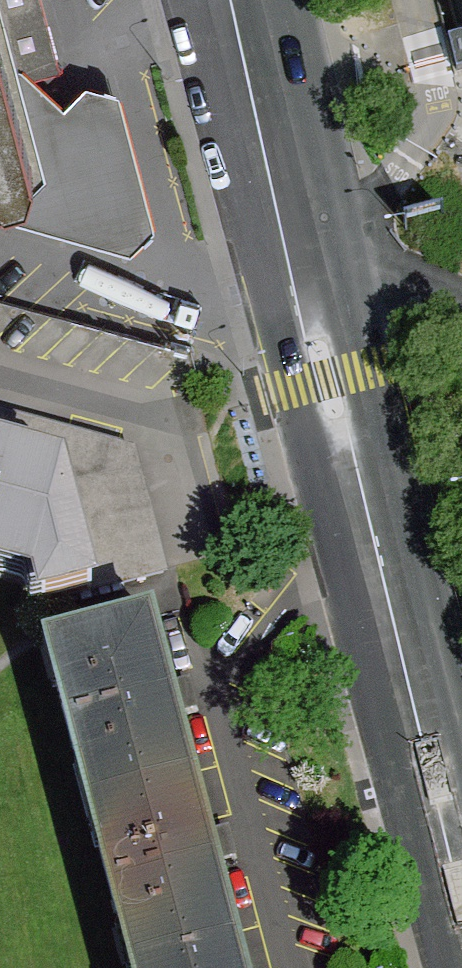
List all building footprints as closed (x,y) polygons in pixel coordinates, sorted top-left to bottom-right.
[(7,72),(25,67),(46,61),(30,0),(0,0),(0,45),(7,72)] [(11,198),(37,176),(7,72),(0,45),(0,195),(11,198)] [(66,108),(25,67),(7,72),(37,176),(11,198),(18,225),(134,256),(144,246),(159,231),(121,94),(104,91),(88,88),(66,108)] [(62,481),(92,591),(163,571),(131,453),(0,417),(0,464),(62,481)] [(33,571),(45,603),(92,591),(62,481),(0,464),(0,562),(33,571)] [(152,617),(47,646),(89,808),(194,781),(152,617)] [(89,808),(131,967),(147,967),(237,945),(194,781),(89,808)] [(147,967),(243,967),(237,945),(147,967)]
